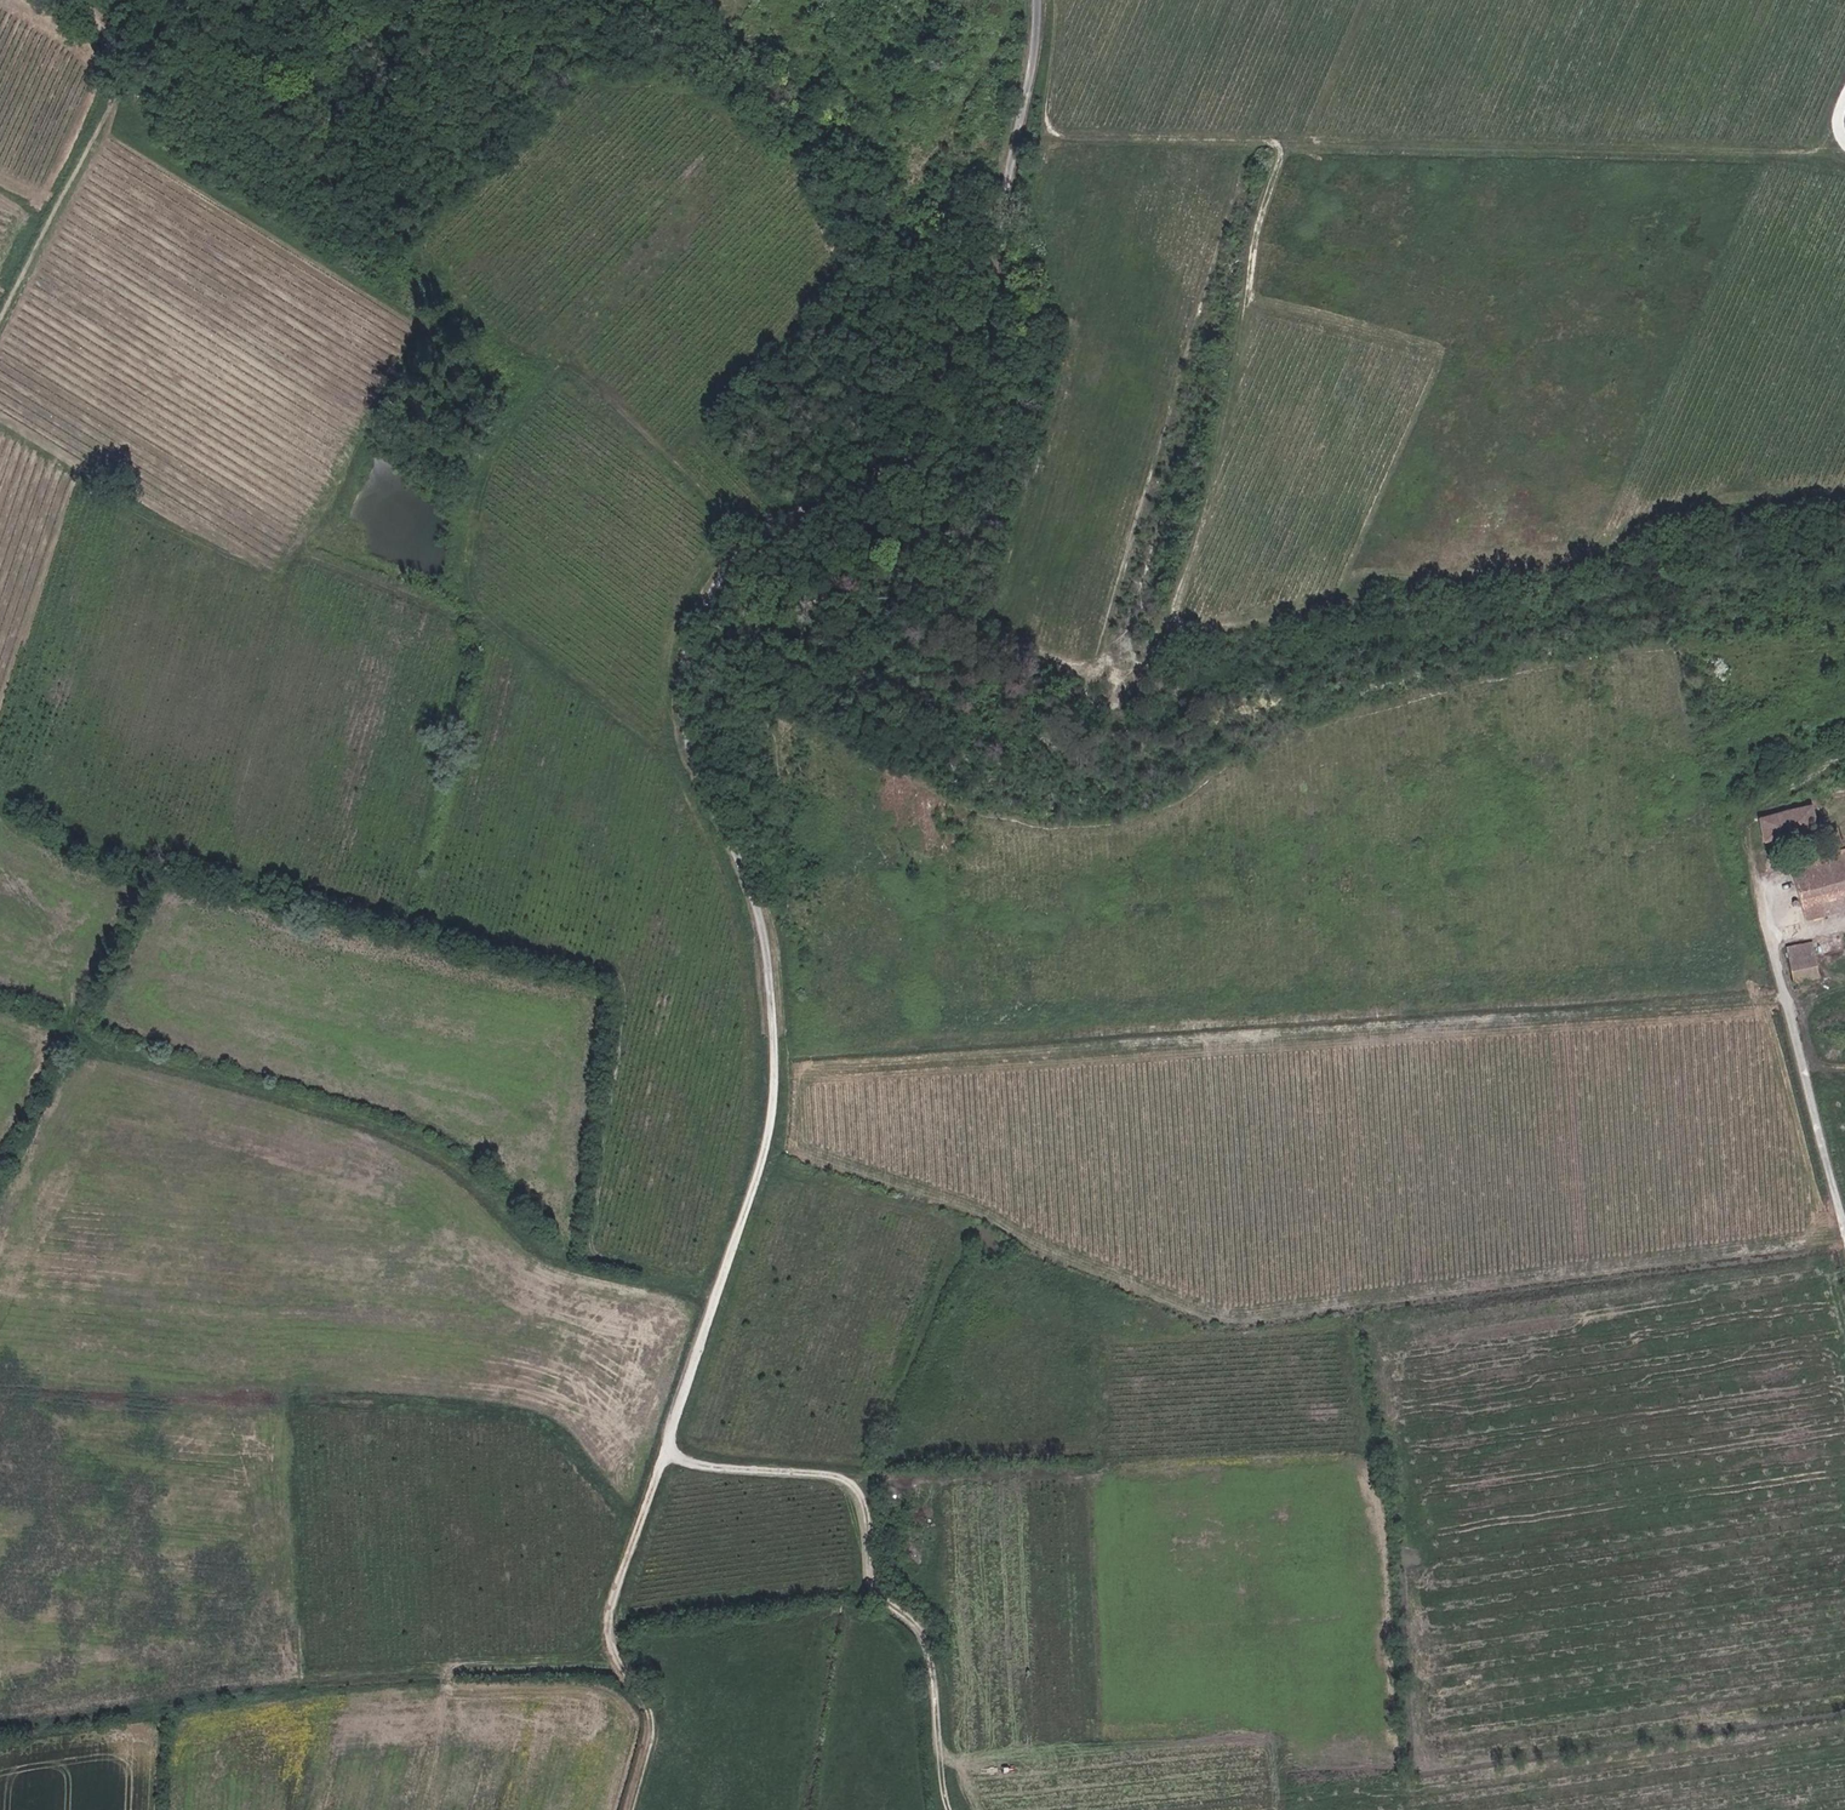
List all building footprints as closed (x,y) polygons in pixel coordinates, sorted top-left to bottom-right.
[(1768,808),(1761,812),(1758,819),(1760,825),(1757,826),(1758,839),(1818,825),(1812,800),(1768,808)] [(1794,862),(1810,915),(1844,907),(1844,850),(1794,862)] [(1795,939),(1800,976),(1826,970),(1821,935),(1795,939)]
